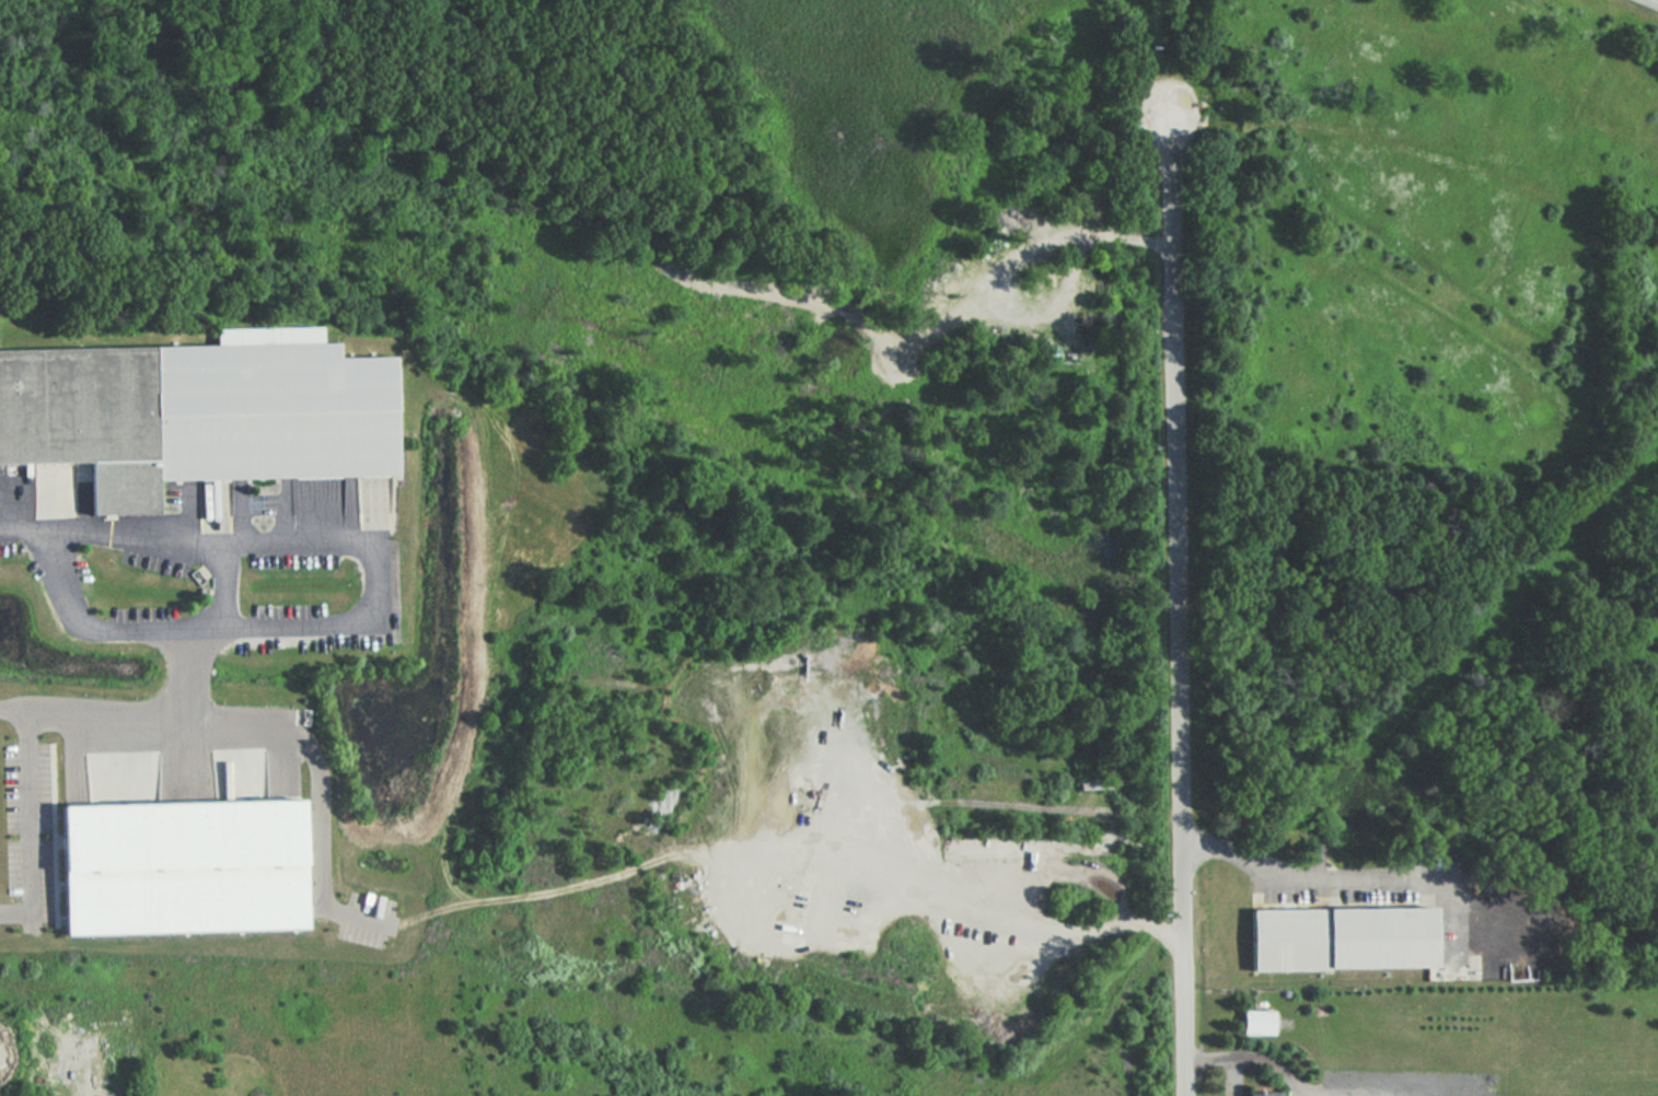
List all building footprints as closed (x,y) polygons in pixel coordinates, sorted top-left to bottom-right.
[(83,464),(0,466),(0,350),(334,343),(334,358),(394,357),(396,479),(159,483),(159,521),(84,522),(83,464)] [(1252,911),(1252,940),(1253,972),(1437,970),(1436,909),(1252,911)] [(1274,1013),(1243,1013),(1243,1036),(1274,1036),(1274,1013)]
